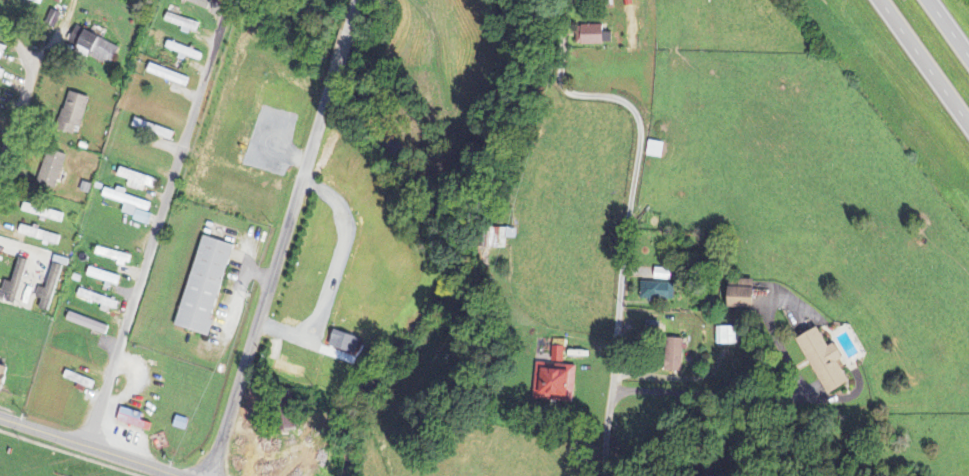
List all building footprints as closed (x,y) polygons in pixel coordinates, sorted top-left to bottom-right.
[(211,0),(182,0),(208,10),(211,0)] [(197,35),(201,25),(169,13),(166,23),(197,35)] [(122,48),(79,27),(69,46),(113,67),(122,48)] [(607,27),(585,27),(585,46),(607,46),(607,27)] [(4,61),(8,48),(0,45),(0,60),(4,61)] [(191,77),(151,66),(149,76),(189,86),(191,77)] [(82,131),(92,99),(71,92),(60,124),(82,131)] [(647,157),(663,160),(666,144),(650,141),(647,157)] [(68,156),(50,150),(39,184),(58,190),(68,156)] [(156,190),(159,181),(123,169),(120,178),(130,181),(128,187),(146,193),(148,188),(156,190)] [(154,204),(127,196),(128,191),(119,188),(118,192),(107,189),(104,198),(127,205),(123,216),(151,225),(154,216),(150,215),(154,204)] [(65,216),(27,205),(25,213),(63,224),(65,216)] [(20,237),(60,246),(62,236),(22,228),(20,237)] [(210,337),(236,246),(204,237),(178,328),(210,337)] [(129,269),(131,256),(114,253),(113,257),(118,258),(117,267),(129,269)] [(3,293),(0,293),(0,301),(18,306),(30,261),(21,259),(13,284),(6,282),(3,293)] [(40,309),(50,312),(66,267),(55,263),(46,289),(40,287),(36,298),(43,301),(40,309)] [(122,278),(90,268),(87,277),(119,287),(122,278)] [(656,280),(671,281),(671,270),(657,270),(656,280)] [(674,284),(643,283),(642,300),(673,302),(674,284)] [(733,309),(756,310),(756,289),(733,289),(733,309)] [(102,310),(116,315),(120,303),(81,290),(78,298),(103,306),(102,310)] [(111,327),(70,314),(67,323),(108,336),(111,327)] [(718,329),(718,346),(740,346),(739,328),(718,329)] [(828,395),(851,383),(840,362),(847,359),(839,343),(831,347),(822,328),(799,339),(828,395)] [(670,372),(683,373),(684,340),(671,340),(670,372)] [(567,341),(555,341),(554,371),(545,371),(545,391),(536,390),(536,403),(574,405),(575,367),(567,366),(567,341)] [(4,395),(13,370),(0,366),(0,393),(4,395)] [(154,425),(142,422),(144,414),(123,409),(119,424),(152,433),(154,425)]
